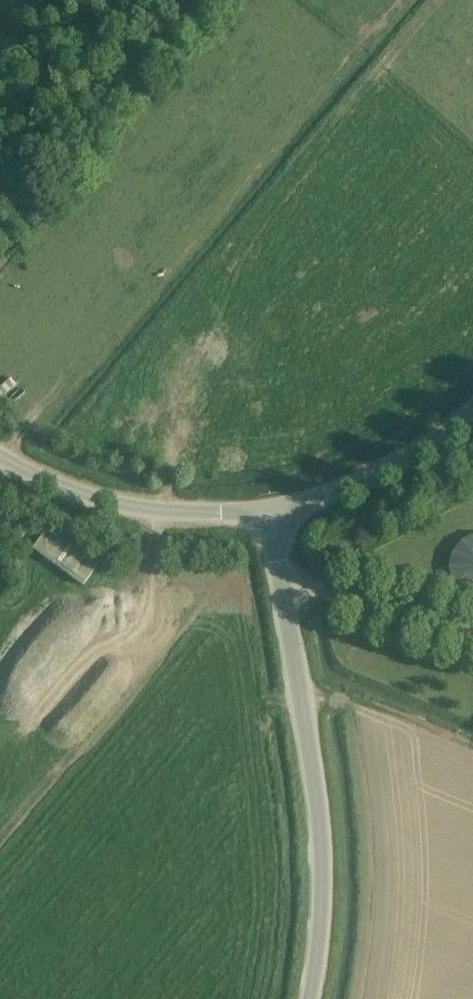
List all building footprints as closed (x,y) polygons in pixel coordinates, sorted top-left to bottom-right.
[(32,550),(83,588),(99,565),(47,528),(32,550)] [(448,567),(451,583),(460,595),(472,602),(472,536),(463,540),(452,552),(448,567)]
